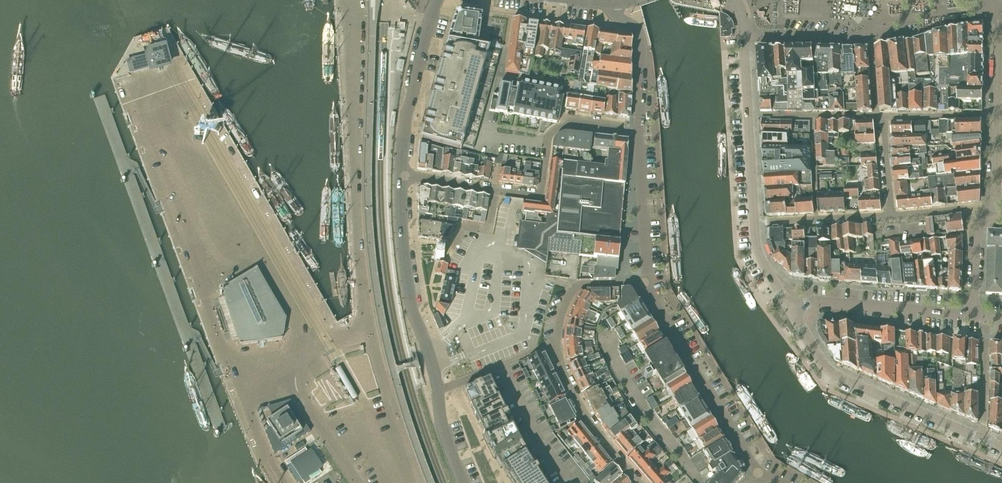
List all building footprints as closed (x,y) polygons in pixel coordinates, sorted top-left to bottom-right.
[(478,43),(482,14),(460,12),(460,11),(456,14),(449,39),(462,40),(462,37),(466,37),(466,41),(478,43)] [(847,25),(865,25),(865,14),(847,13),(847,25)] [(726,16),(722,14),(723,36),(733,36),(732,28),(734,28),(733,24),(731,21),(729,18),(726,16)] [(529,77),(530,73),(533,61),(534,52),(538,22),(526,21),(513,19),(510,44),(508,58),(505,71),(519,73),(519,75),(529,77)] [(544,48),(549,49),(553,24),(540,23),(537,47),(536,47),(535,56),(543,57),(544,48)] [(976,26),(969,26),(969,36),(969,45),(984,45),(984,25),(981,23),(977,23),(976,26)] [(549,49),(549,50),(561,52),(560,58),(570,60),(568,72),(578,74),(581,59),(582,52),(562,49),(563,38),(565,26),(553,24),(549,49)] [(583,46),(586,29),(565,26),(563,38),(572,40),(572,44),(583,46)] [(969,26),(958,28),(948,30),(949,89),(958,89),(958,88),(983,89),(983,76),(984,56),(969,56),(969,45),(969,36),(969,26)] [(595,53),(599,31),(587,29),(584,51),(578,81),(582,82),(590,84),(592,70),(593,63),(594,53),(595,53)] [(948,30),(947,30),(934,34),(936,74),(930,74),(930,80),(923,80),(922,89),(938,89),(942,89),(945,89),(949,89),(948,30)] [(615,33),(599,31),(595,53),(601,55),(603,44),(613,46),(615,33)] [(610,57),(631,59),(631,35),(615,33),(613,46),(610,57)] [(930,74),(936,74),(934,34),(926,36),(928,58),(931,58),(931,61),(928,61),(930,74)] [(928,58),(926,36),(914,40),(918,75),(930,74),(928,61),(928,58)] [(909,82),(909,85),(916,85),(916,80),(915,61),(913,40),(905,42),(908,63),(907,64),(909,82)] [(439,63),(442,64),(439,74),(490,88),(500,50),(448,41),(445,52),(442,51),(440,57),(443,58),(440,57),(439,63)] [(909,82),(907,64),(904,42),(889,45),(894,83),(901,83),(909,82)] [(889,45),(875,47),(880,110),(892,110),(891,95),(891,84),(894,83),(889,45)] [(984,45),(969,45),(969,56),(984,56),(984,45)] [(776,111),(789,111),(787,79),(782,79),(775,80),(773,48),(757,48),(759,80),(760,96),(775,96),(776,111)] [(785,48),(773,48),(775,80),(782,79),(781,70),(786,70),(785,48)] [(785,48),(786,70),(787,70),(788,79),(787,79),(789,111),(803,111),(816,111),(815,72),(813,48),(786,48),(785,48)] [(815,72),(816,111),(830,111),(828,93),(831,93),(843,92),(843,90),(841,48),(840,48),(813,48),(815,72)] [(857,89),(856,79),(854,48),(843,49),(843,48),(841,48),(843,90),(857,89)] [(856,79),(870,79),(868,48),(854,48),(856,79)] [(149,57),(146,58),(145,55),(126,60),(129,73),(148,68),(147,65),(151,64),(157,67),(163,65),(166,60),(165,53),(159,50),(153,52),(149,57)] [(593,63),(592,70),(599,71),(632,75),(631,61),(631,59),(610,57),(600,56),(599,64),(593,63)] [(590,84),(594,85),(599,87),(614,90),(619,90),(632,91),(632,75),(599,71),(592,70),(590,84)] [(433,96),(430,106),(481,120),(490,88),(439,74),(436,84),(433,83),(432,89),(434,90),(431,89),(430,95),(433,96)] [(558,80),(544,76),(543,80),(542,81),(557,85),(558,80)] [(870,79),(856,79),(857,89),(858,99),(872,98),(870,79)] [(581,87),(582,82),(578,81),(574,80),(572,94),(571,94),(567,94),(565,107),(578,109),(580,96),(581,87)] [(909,85),(909,94),(910,94),(910,110),(922,110),(922,95),(922,89),(923,80),(916,80),(916,85),(909,85)] [(516,89),(512,88),(494,85),(490,110),(558,123),(563,97),(560,97),(561,90),(518,81),(516,89)] [(585,97),(580,96),(578,109),(592,111),(594,85),(590,84),(582,82),(581,87),(586,88),(585,97)] [(592,111),(604,114),(605,100),(597,99),(599,87),(594,85),(592,111)] [(938,89),(922,89),(922,95),(924,95),(924,110),(938,110),(938,106),(938,89)] [(949,110),(959,110),(960,100),(982,100),(983,91),(958,89),(949,89),(949,110)] [(617,116),(619,90),(614,90),(614,97),(606,97),(605,100),(604,114),(617,116)] [(632,91),(619,90),(617,116),(630,118),(632,91)] [(831,95),(831,93),(828,93),(830,111),(845,111),(844,105),(844,94),(831,95)] [(910,110),(910,94),(909,94),(897,95),(898,110),(910,110)] [(761,111),(776,111),(775,96),(760,96),(761,111)] [(873,112),(872,98),(858,99),(858,105),(859,112),(873,112)] [(421,127),(424,128),(421,139),(461,150),(462,146),(473,149),(481,120),(430,106),(427,116),(424,115),(423,121),(426,122),(425,122),(423,122),(421,127)] [(762,134),(782,134),(781,121),(771,120),(770,118),(762,118),(762,134)] [(849,121),(840,121),(840,132),(850,133),(851,126),(854,126),(854,119),(850,119),(849,121)] [(867,122),(856,121),(856,131),(874,131),(873,119),(867,119),(867,122)] [(950,121),(946,121),(946,120),(940,121),(940,130),(931,130),(931,121),(926,122),(915,122),(915,133),(926,133),(926,131),(931,131),(931,136),(947,135),(982,134),(982,120),(978,120),(978,119),(976,120),(975,120),(964,120),(963,120),(962,120),(961,121),(953,121),(952,120),(951,120),(950,121)] [(781,121),(782,134),(792,134),(810,134),(810,121),(800,121),(781,121)] [(816,134),(828,134),(828,121),(816,121),(816,134)] [(828,134),(829,144),(832,144),(832,138),(834,138),(839,138),(840,132),(840,121),(828,121),(828,134)] [(904,136),(904,122),(891,122),(892,136),(904,136)] [(912,122),(904,122),(904,136),(912,135),(912,122)] [(856,143),(876,143),(874,131),(856,131),(856,143)] [(575,134),(566,133),(565,134),(562,159),(571,161),(575,134)] [(556,137),(556,140),(554,140),(551,158),(562,159),(565,134),(561,134),(556,137)] [(580,162),(583,135),(575,134),(571,161),(580,162)] [(792,134),(782,134),(762,134),(763,148),(811,148),(810,134),(792,134)] [(829,144),(828,134),(816,134),(816,145),(829,144)] [(953,148),(982,145),(982,134),(947,135),(947,140),(953,140),(953,148)] [(580,162),(580,157),(584,158),(585,152),(590,152),(592,136),(583,135),(580,162)] [(605,161),(605,166),(612,167),(612,163),(618,163),(619,159),(627,160),(627,153),(629,139),(595,135),(594,149),(608,151),(608,162),(605,161)] [(912,135),(904,136),(892,136),(892,146),(920,146),(926,146),(927,146),(926,135),(912,136),(912,135)] [(442,173),(443,149),(433,146),(419,144),(418,169),(442,173)] [(817,161),(824,161),(824,166),(836,165),(836,152),(829,152),(829,144),(816,145),(817,161)] [(926,146),(920,146),(892,146),(892,147),(892,156),(910,154),(911,154),(911,149),(920,149),(920,154),(918,154),(918,155),(925,154),(927,154),(926,146)] [(981,159),(982,147),(957,150),(957,157),(953,158),(953,154),(932,156),(933,164),(935,164),(981,159)] [(455,164),(456,158),(456,157),(448,156),(449,149),(443,148),(443,149),(442,173),(453,174),(455,164)] [(811,148),(761,148),(762,174),(799,172),(799,173),(799,186),(813,185),(811,148)] [(497,159),(495,159),(494,164),(501,165),(502,162),(503,155),(498,154),(497,159)] [(862,166),(868,166),(877,165),(877,154),(862,155),(862,166)] [(926,165),(926,164),(925,154),(918,155),(919,160),(911,161),(910,154),(892,156),(892,157),(893,166),(907,164),(907,166),(908,166),(908,167),(914,166),(918,166),(923,166),(926,165)] [(465,176),(467,160),(456,158),(455,164),(453,174),(465,176)] [(482,164),(479,164),(477,178),(488,180),(492,163),(494,164),(495,159),(486,158),(484,166),(482,166),(482,164)] [(627,160),(619,159),(618,163),(612,163),(612,167),(605,166),(578,163),(563,161),(562,174),(559,215),(555,214),(546,213),(546,215),(545,224),(541,223),(533,222),(526,221),(521,221),(519,221),(516,249),(522,250),(546,265),(547,252),(580,255),(582,237),(620,241),(624,185),(625,185),(626,168),(627,160)] [(957,173),(981,171),(981,159),(935,164),(937,175),(951,174),(951,172),(957,171),(957,173)] [(477,178),(479,164),(474,163),(474,162),(467,160),(465,176),(477,178)] [(513,183),(521,184),(523,171),(519,171),(520,165),(525,166),(525,162),(517,160),(516,166),(515,170),(513,183)] [(551,160),(549,172),(560,173),(561,161),(551,160)] [(879,179),(877,165),(868,166),(869,180),(879,179)] [(893,168),(895,181),(907,179),(924,178),(923,166),(918,166),(919,173),(916,174),(909,174),(907,167),(908,167),(908,166),(893,168)] [(498,181),(513,183),(515,170),(501,168),(498,181)] [(529,172),(523,171),(521,184),(537,186),(539,172),(529,170),(529,172)] [(560,173),(549,172),(548,184),(559,186),(561,173),(560,173)] [(929,190),(932,190),(981,185),(981,172),(954,175),(928,177),(929,190)] [(765,175),(765,188),(799,186),(799,173),(765,175)] [(879,179),(869,180),(865,180),(865,191),(871,191),(875,191),(880,191),(879,179)] [(932,190),(929,190),(921,191),(921,194),(909,196),(907,179),(895,181),(898,209),(933,206),(932,190)] [(546,197),(558,198),(559,186),(548,184),(546,197)] [(418,187),(418,201),(426,202),(428,202),(431,187),(420,185),(418,187)] [(813,185),(799,186),(765,188),(766,201),(794,200),(806,199),(806,192),(813,192),(813,185)] [(981,186),(981,185),(932,190),(933,206),(949,204),(948,197),(958,196),(959,203),(980,201),(981,186)] [(436,204),(440,205),(442,189),(431,187),(428,202),(432,203),(431,206),(431,208),(434,208),(434,212),(436,204)] [(845,187),(845,192),(845,199),(858,198),(858,197),(861,197),(861,191),(859,191),(858,187),(845,187)] [(445,217),(450,217),(454,191),(442,189),(440,205),(449,206),(449,210),(446,209),(445,217)] [(450,217),(458,219),(462,219),(466,192),(454,191),(450,217)] [(865,198),(859,198),(860,211),(882,210),(880,193),(876,193),(875,191),(871,191),(871,193),(865,193),(865,198)] [(478,194),(466,192),(462,219),(466,220),(468,209),(475,210),(478,194)] [(846,211),(845,199),(845,192),(836,193),(837,211),(846,211)] [(819,211),(828,211),(827,193),(818,193),(819,211)] [(827,193),(828,211),(837,211),(836,193),(827,193)] [(489,196),(478,194),(475,210),(481,211),(480,217),(474,216),(473,221),(485,223),(489,196)] [(555,214),(558,198),(546,197),(545,202),(544,203),(547,208),(546,213),(555,214)] [(795,214),(814,213),(814,199),(806,199),(794,200),(795,214)] [(795,214),(794,200),(766,201),(767,216),(795,214)] [(426,202),(418,201),(418,212),(425,213),(429,214),(432,214),(434,215),(434,212),(434,208),(431,208),(431,206),(425,205),(426,202)] [(526,221),(533,222),(535,203),(523,201),(522,213),(524,213),(524,214),(527,214),(526,219),(526,221)] [(535,203),(533,222),(541,223),(542,218),(538,218),(539,214),(546,215),(546,213),(547,208),(544,203),(544,204),(535,203)] [(425,213),(418,212),(419,219),(419,237),(429,238),(432,217),(429,216),(428,220),(424,220),(425,213)] [(432,214),(432,217),(429,238),(439,240),(442,223),(435,222),(436,215),(434,215),(432,214)] [(948,233),(964,231),(962,214),(926,218),(928,235),(935,234),(934,224),(947,223),(948,233)] [(458,219),(450,217),(445,217),(447,217),(446,223),(442,223),(439,240),(448,241),(456,225),(458,219)] [(845,251),(845,252),(854,252),(853,238),(864,237),(864,236),(863,225),(843,226),(844,237),(845,251)] [(874,251),(873,236),(874,236),(873,225),(863,225),(864,236),(868,236),(869,251),(874,251)] [(838,251),(840,251),(845,251),(844,237),(843,226),(832,227),(832,241),(837,240),(838,251)] [(768,242),(785,243),(784,240),(784,229),(783,229),(783,227),(768,227),(768,242)] [(819,241),(831,241),(830,233),(830,227),(818,227),(819,237),(819,241)] [(794,228),(786,229),(784,229),(784,240),(794,240),(793,244),(798,244),(798,240),(805,240),(806,238),(806,228),(794,228)] [(989,232),(988,250),(1001,250),(1001,230),(995,230),(995,232),(989,232)] [(951,253),(963,252),(962,235),(946,237),(948,250),(951,250),(951,253)] [(582,237),(580,255),(589,256),(597,257),(616,259),(618,260),(620,241),(582,237)] [(806,238),(805,249),(805,277),(818,278),(817,260),(816,260),(816,249),(819,249),(819,241),(818,241),(818,238),(806,238)] [(939,238),(930,240),(932,257),(936,256),(942,255),(939,238)] [(883,256),(885,256),(889,255),(893,285),(906,286),(901,243),(900,239),(881,241),(883,256)] [(921,241),(923,251),(930,250),(928,240),(921,241)] [(817,260),(818,278),(832,280),(832,264),(831,251),(831,241),(819,241),(819,249),(816,249),(816,260),(817,260)] [(923,251),(921,241),(912,242),(913,254),(914,255),(923,253),(922,251),(923,251)] [(780,249),(785,251),(786,250),(787,243),(785,243),(768,242),(768,243),(767,243),(773,257),(774,258),(778,252),(780,249)] [(917,287),(914,264),(912,254),(913,254),(912,242),(901,243),(906,286),(917,287)] [(793,250),(793,256),(792,275),(805,277),(805,249),(797,248),(797,250),(793,250)] [(444,257),(444,249),(435,249),(436,257),(444,257)] [(778,252),(774,258),(792,275),(793,256),(785,251),(780,249),(778,252)] [(988,250),(986,294),(1001,295),(1001,250),(988,250)] [(846,281),(846,263),(841,264),(840,251),(838,251),(831,251),(832,264),(832,280),(841,281),(846,281)] [(963,264),(963,252),(951,253),(950,270),(949,270),(949,273),(962,273),(963,264)] [(889,255),(885,256),(885,263),(879,262),(879,261),(879,256),(875,257),(876,265),(877,266),(879,284),(892,285),(893,285),(889,255)] [(935,266),(937,266),(936,261),(937,261),(936,256),(932,257),(933,261),(924,262),(928,288),(938,289),(935,266)] [(616,259),(597,257),(597,263),(584,262),(582,262),(582,267),(587,268),(587,267),(590,267),(590,268),(615,269),(616,259)] [(341,259),(339,259),(336,270),(336,290),(337,298),(341,301),(345,299),(346,290),(344,270),(341,259)] [(924,262),(914,264),(917,287),(928,288),(924,262)] [(437,263),(434,275),(444,277),(444,278),(456,281),(458,275),(446,272),(447,266),(446,266),(447,263),(442,263),(442,264),(437,263)] [(846,281),(862,282),(862,264),(860,264),(846,263),(846,281)] [(862,264),(862,282),(879,284),(877,266),(876,265),(862,264)] [(943,265),(937,266),(935,266),(938,289),(948,290),(949,273),(949,270),(944,269),(943,265)] [(594,273),(593,279),(613,279),(613,270),(615,270),(615,269),(590,268),(590,267),(587,267),(587,268),(582,267),(581,272),(594,273)] [(228,305),(241,345),(244,345),(282,339),(285,318),(257,268),(224,287),(228,305)] [(962,291),(962,273),(949,273),(948,290),(962,291)] [(444,278),(441,291),(453,294),(456,281),(444,278)] [(638,300),(637,300),(629,287),(621,287),(621,302),(617,307),(619,312),(638,300)] [(583,288),(582,289),(582,290),(603,304),(604,302),(607,302),(615,301),(615,297),(619,297),(619,288),(584,288),(583,288)] [(576,298),(591,307),(593,304),(599,308),(601,304),(602,305),(603,304),(582,290),(581,290),(576,298)] [(441,291),(438,303),(450,306),(453,294),(441,291)] [(589,310),(591,307),(576,298),(575,299),(572,306),(571,308),(598,319),(599,315),(597,314),(589,310)] [(638,300),(619,312),(626,322),(646,310),(639,299),(637,300),(638,300)] [(438,303),(436,309),(444,316),(450,306),(438,303)] [(568,317),(585,322),(585,319),(596,323),(598,319),(571,308),(570,310),(568,317)] [(646,310),(626,322),(632,332),(652,320),(646,310)] [(438,312),(432,315),(439,330),(444,327),(438,312)] [(584,326),(585,322),(568,317),(568,318),(566,326),(566,328),(594,332),(595,328),(589,327),(584,326)] [(616,326),(610,317),(606,320),(611,329),(616,326)] [(652,320),(632,332),(639,343),(658,331),(652,320)] [(820,336),(822,338),(825,345),(830,344),(827,323),(820,322),(818,324),(820,336)] [(837,343),(842,343),(841,324),(827,323),(830,344),(837,343)] [(841,324),(842,343),(842,344),(857,344),(856,340),(855,326),(841,324)] [(855,326),(856,340),(870,341),(869,328),(855,326)] [(625,336),(619,327),(614,330),(620,339),(625,336)] [(565,338),(581,339),(581,335),(590,337),(593,337),(594,332),(566,328),(565,330),(565,338)] [(869,328),(870,341),(872,341),(883,343),(883,342),(882,330),(869,328)] [(896,355),(895,331),(882,330),(883,342),(883,343),(883,355),(896,355)] [(658,331),(639,343),(645,353),(665,341),(658,331)] [(895,331),(896,355),(895,386),(910,393),(910,370),(910,356),(907,356),(907,352),(907,332),(895,331)] [(917,334),(907,332),(907,352),(918,352),(917,334)] [(917,334),(918,352),(919,352),(923,352),(923,358),(927,358),(927,335),(917,334)] [(927,335),(927,358),(928,358),(928,352),(933,352),(933,358),(937,358),(936,352),(937,352),(936,336),(927,335)] [(936,336),(937,352),(945,353),(945,360),(941,359),(941,363),(948,366),(951,338),(937,336),(936,336)] [(581,343),(581,339),(565,338),(565,346),(565,349),(591,347),(591,342),(581,343)] [(968,340),(954,338),(953,361),(966,363),(968,340)] [(856,340),(857,344),(859,371),(878,379),(878,362),(874,362),(872,341),(870,341),(856,340)] [(966,364),(966,372),(971,374),(977,376),(977,370),(974,370),(974,365),(979,365),(979,341),(968,340),(966,363),(966,364)] [(665,341),(645,353),(643,354),(652,369),(644,374),(646,379),(655,373),(664,388),(666,387),(685,375),(665,341)] [(990,356),(1001,357),(1001,343),(992,342),(992,349),(990,349),(990,356)] [(844,364),(842,344),(842,343),(837,343),(837,345),(826,346),(835,360),(837,362),(844,364)] [(859,371),(857,344),(842,344),(844,364),(858,371),(859,371)] [(627,350),(624,346),(618,350),(620,354),(627,350)] [(591,347),(565,349),(565,351),(567,359),(584,356),(583,352),(587,352),(587,355),(594,353),(592,348),(591,347)] [(620,355),(626,365),(633,360),(627,350),(620,355)] [(883,360),(882,351),(876,351),(876,356),(874,356),(874,361),(883,360)] [(533,371),(549,364),(543,352),(527,360),(533,371)] [(573,373),(587,367),(585,363),(595,359),(593,355),(568,364),(573,373)] [(895,386),(896,355),(883,355),(884,362),(878,362),(878,379),(895,386)] [(918,356),(910,356),(911,368),(918,367),(918,356)] [(990,356),(990,358),(992,358),(992,363),(990,363),(990,368),(992,368),(1001,367),(1001,357),(990,356)] [(606,367),(603,360),(598,363),(600,367),(602,369),(606,367)] [(577,383),(592,375),(590,371),(599,367),(597,363),(587,367),(573,373),(577,383)] [(554,375),(549,364),(533,371),(538,382),(554,375)] [(340,367),(336,369),(353,399),(357,397),(340,367)] [(1001,376),(1001,367),(992,368),(992,373),(1001,376)] [(965,416),(966,372),(960,370),(960,371),(953,368),(953,378),(952,392),(952,411),(965,416)] [(592,375),(577,383),(582,393),(597,385),(594,380),(605,374),(603,369),(595,373),(596,373),(592,375)] [(910,393),(924,399),(924,369),(910,370),(910,393)] [(936,404),(936,382),(929,382),(929,375),(936,375),(936,369),(924,369),(924,399),(936,404)] [(937,372),(938,388),(938,405),(952,411),(952,392),(944,392),(945,384),(943,383),(942,372),(937,372)] [(971,374),(966,372),(965,416),(966,417),(971,419),(971,421),(975,422),(977,421),(979,422),(979,394),(981,390),(981,377),(977,376),(971,374)] [(992,373),(992,383),(992,390),(989,390),(989,402),(991,402),(992,401),(998,401),(999,401),(1000,384),(1001,385),(1001,376),(992,373)] [(559,386),(554,375),(538,382),(543,393),(559,386)] [(685,375),(666,387),(672,398),(692,386),(685,375)] [(505,418),(509,416),(490,377),(463,390),(477,417),(479,420),(478,420),(490,445),(493,443),(495,447),(492,449),(496,458),(521,442),(514,425),(508,428),(505,418)] [(549,404),(565,397),(559,386),(543,393),(549,404)] [(583,394),(589,404),(604,395),(611,390),(609,387),(602,391),(599,386),(583,394)] [(692,386),(672,398),(678,408),(698,396),(692,386)] [(612,391),(611,390),(604,395),(589,404),(595,413),(610,404),(607,399),(618,392),(615,388),(612,391)] [(555,417),(572,408),(566,396),(565,397),(549,404),(549,405),(555,417)] [(698,396),(678,408),(685,418),(705,406),(698,396)] [(290,400),(257,410),(274,455),(310,432),(290,400)] [(991,402),(991,420),(990,427),(1001,431),(1001,416),(1001,401),(999,401),(998,401),(992,401),(991,402)] [(616,413),(623,409),(622,407),(615,411),(610,404),(595,413),(600,423),(616,413)] [(705,406),(685,418),(691,429),(711,417),(705,406)] [(578,419),(572,408),(555,417),(560,428),(578,419)] [(616,413),(600,423),(607,433),(621,422),(622,423),(630,416),(627,412),(625,408),(623,409),(616,413)] [(630,416),(622,423),(607,433),(614,441),(629,428),(632,431),(638,425),(630,416)] [(711,417),(691,429),(697,439),(717,427),(711,417)] [(666,424),(669,429),(673,426),(679,423),(676,418),(666,424)] [(568,444),(586,429),(580,421),(567,431),(565,428),(557,434),(560,437),(567,432),(571,436),(566,441),(568,444)] [(717,427),(697,439),(704,450),(724,438),(717,427)] [(614,441),(620,449),(636,436),(632,431),(629,428),(614,441)] [(580,448),(593,438),(586,429),(568,444),(571,447),(576,443),(580,448)] [(636,436),(620,449),(626,456),(636,449),(643,442),(638,436),(637,437),(636,436)] [(575,460),(578,463),(582,460),(587,456),(600,446),(593,438),(580,448),(584,453),(575,460)] [(738,482),(744,475),(733,456),(734,455),(724,438),(704,450),(702,451),(711,465),(708,467),(711,472),(714,471),(716,474),(708,482),(737,482),(738,482)] [(521,442),(496,458),(497,459),(499,457),(504,465),(502,466),(508,477),(510,475),(515,482),(548,482),(522,442),(521,442)] [(628,458),(635,467),(658,447),(654,442),(652,444),(651,444),(646,448),(648,450),(644,453),(641,449),(640,448),(628,458)] [(585,471),(606,454),(600,446),(587,456),(590,461),(585,465),(582,460),(578,463),(585,471)] [(643,475),(655,465),(650,460),(655,456),(656,458),(661,454),(660,453),(662,451),(658,447),(635,467),(643,475)] [(613,462),(606,454),(585,471),(589,477),(592,474),(591,472),(596,468),(600,472),(613,462)] [(655,465),(643,475),(650,482),(651,482),(671,466),(673,464),(669,460),(662,466),(663,467),(659,470),(655,465)] [(622,473),(614,464),(594,481),(596,482),(611,482),(622,473)] [(651,482),(670,482),(666,477),(670,474),(671,475),(675,472),(672,468),(671,466),(651,482)] [(307,482),(332,482),(323,469),(306,480),(307,482)] [(631,482),(624,475),(614,482),(630,482),(631,482)]
